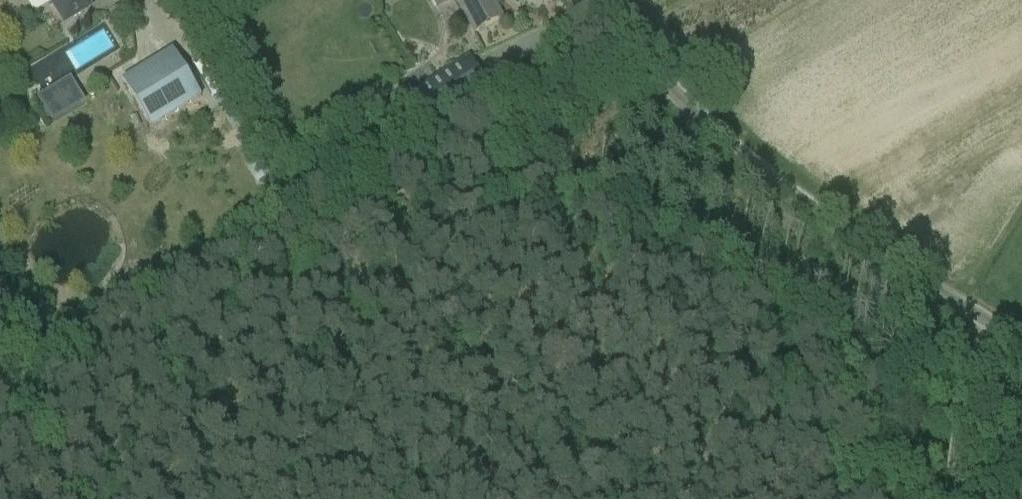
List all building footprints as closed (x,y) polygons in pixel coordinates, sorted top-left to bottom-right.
[(64,26),(90,11),(84,0),(48,0),(64,26)] [(475,34),(502,21),(491,0),(458,0),(475,34)] [(150,130),(201,99),(173,54),(123,84),(150,130)] [(429,123),(484,89),(467,61),(411,95),(429,123)] [(71,80),(37,100),(53,125),(86,104),(71,80)] [(244,165),(258,185),(271,177),(257,156),(244,165)]
